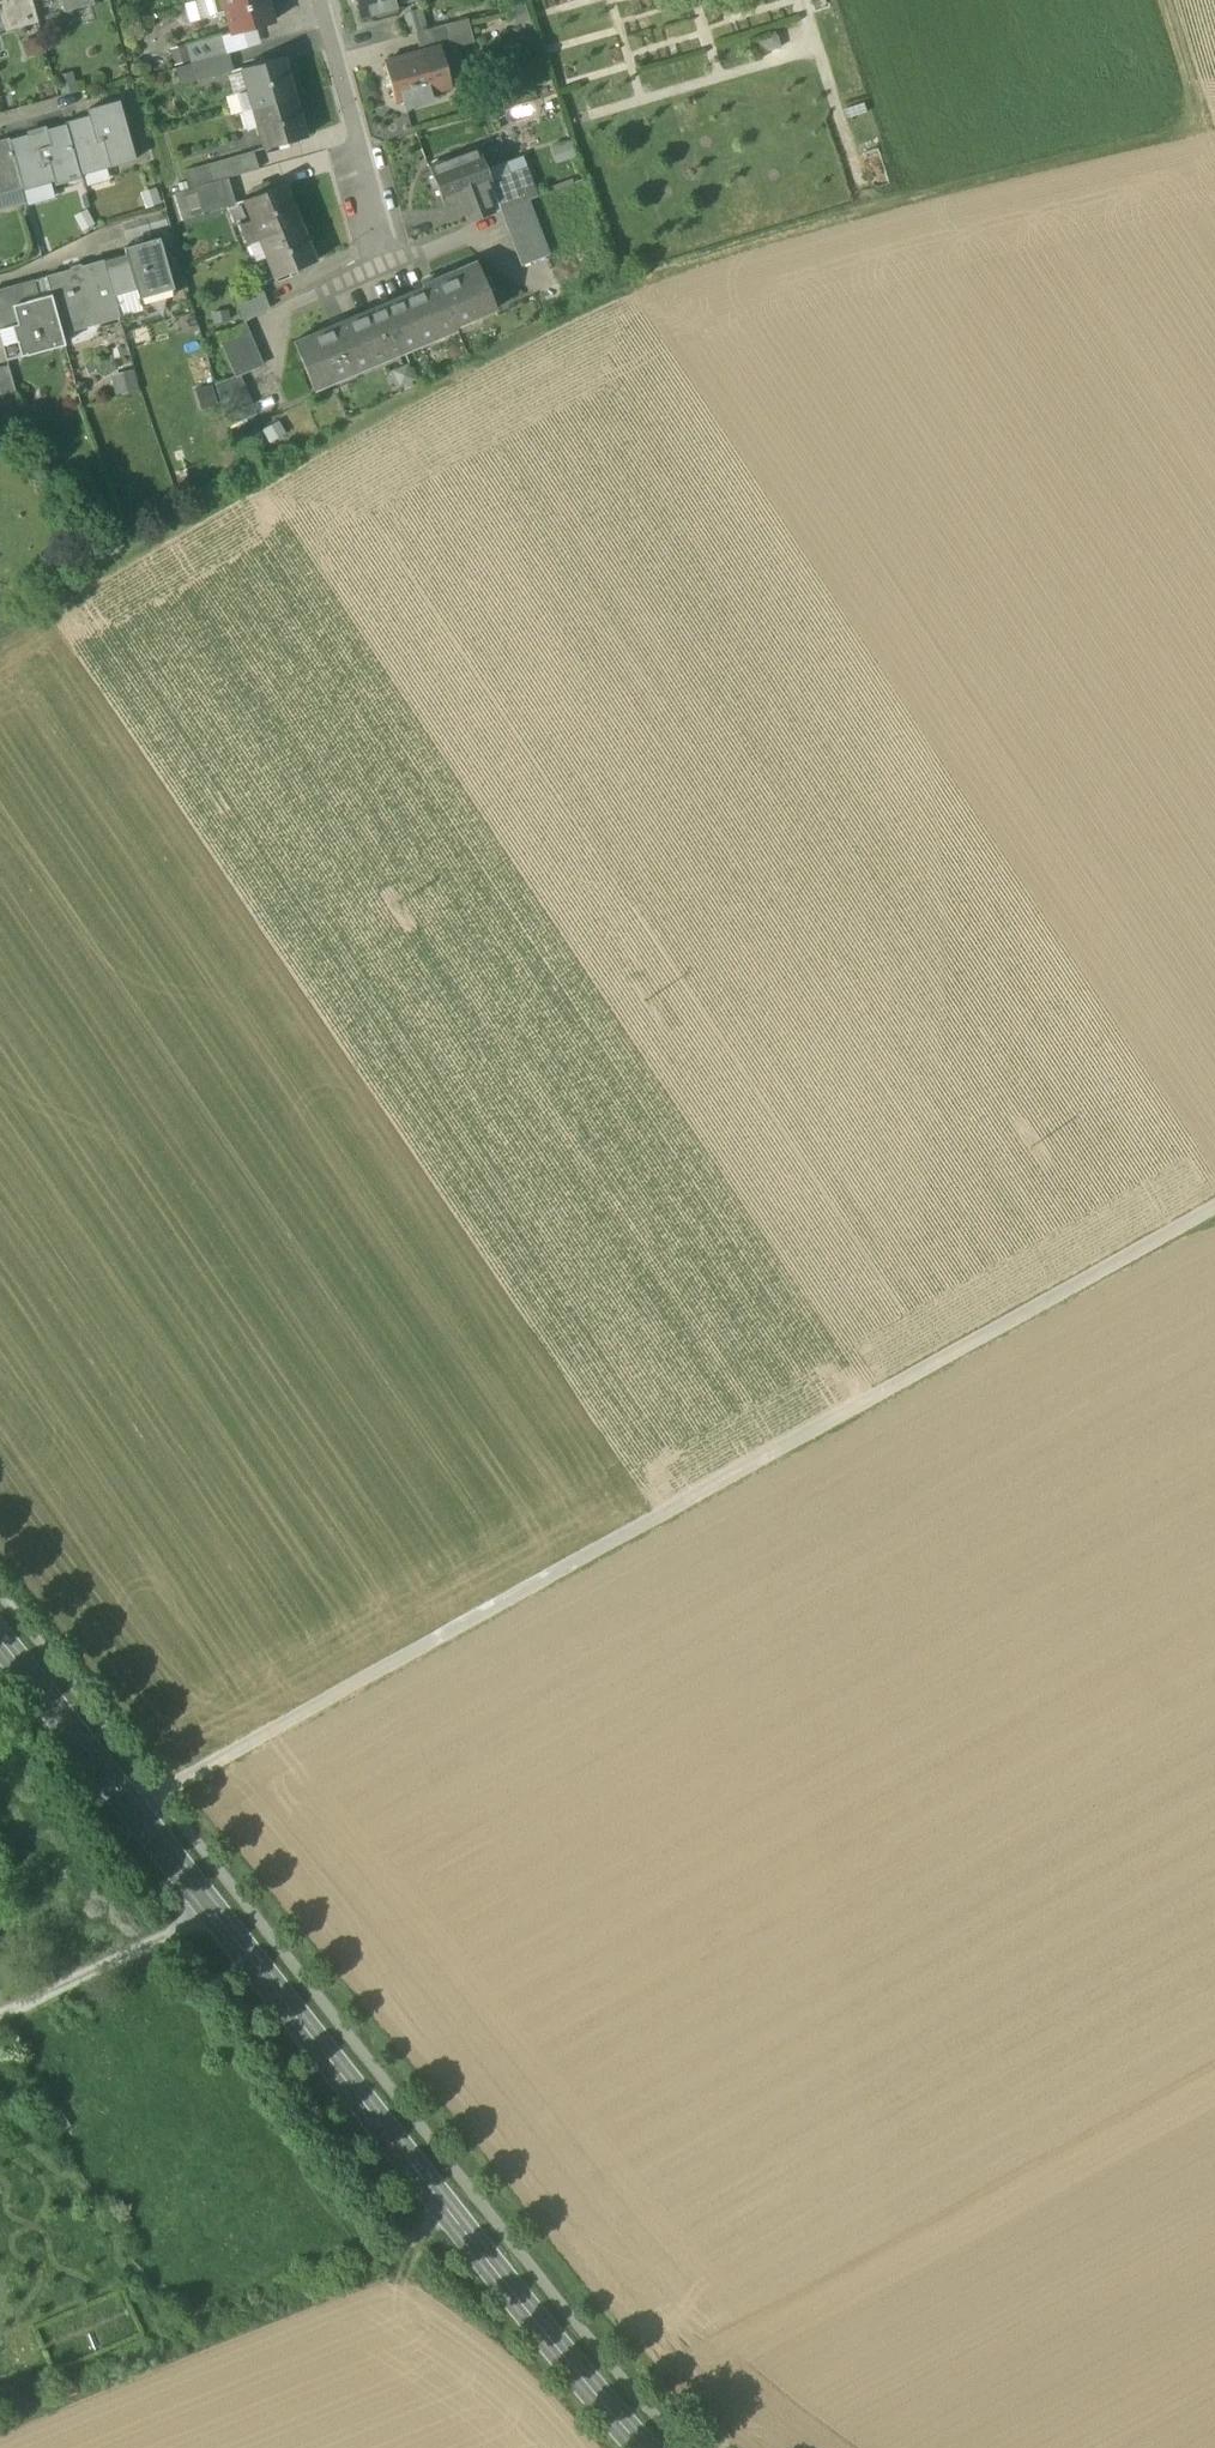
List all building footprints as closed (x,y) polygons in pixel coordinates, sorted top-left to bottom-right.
[(2,3),(9,27),(35,19),(30,0),(0,0),(0,3),(2,3)] [(63,12),(71,10),(71,8),(92,2),(91,0),(92,0),(60,0),(63,12)] [(267,0),(221,0),(231,34),(254,27),(273,22),(267,0)] [(399,0),(356,0),(361,17),(369,15),(371,21),(397,14),(395,7),(400,6),(399,0)] [(448,39),(450,48),(473,42),(466,19),(416,33),(420,47),(448,39)] [(231,34),(222,37),(226,54),(259,45),(254,27),(231,34)] [(186,46),(191,64),(226,54),(222,37),(221,36),(186,46)] [(755,45),(759,58),(782,50),(777,37),(755,45)] [(403,100),(405,107),(431,100),(429,93),(448,88),(437,47),(383,62),(394,103),(403,100)] [(231,71),(226,54),(191,64),(196,81),(231,71)] [(247,91),(252,109),(294,97),(283,58),(241,69),(247,91)] [(241,112),(252,110),(252,109),(247,91),(236,94),(241,112)] [(305,138),(294,97),(252,109),(252,110),(263,149),(305,138)] [(65,125),(78,171),(108,162),(109,166),(134,160),(119,101),(86,109),(89,118),(65,125)] [(8,140),(22,190),(53,181),(54,186),(80,179),(65,125),(45,130),(45,132),(27,137),(27,135),(8,140)] [(21,186),(8,140),(0,142),(0,191),(21,186)] [(445,206),(460,200),(462,199),(462,198),(484,190),(491,187),(492,188),(493,187),(491,181),(486,169),(478,147),(476,148),(477,149),(466,154),(465,153),(430,167),(430,166),(428,166),(444,206),(445,206)] [(221,161),(226,178),(227,178),(258,170),(252,152),(221,161)] [(509,160),(514,173),(526,168),(521,156),(509,160)] [(509,160),(486,169),(491,181),(514,173),(509,160)] [(492,188),(500,210),(527,200),(536,197),(526,168),(514,173),(491,181),(493,187),(492,188)] [(234,204),(227,178),(226,178),(194,187),(202,214),(234,204)] [(243,201),(250,220),(258,240),(299,223),(283,185),(243,201)] [(493,213),(484,190),(462,198),(462,199),(460,200),(468,222),(493,213)] [(500,210),(505,224),(532,214),(527,200),(500,210)] [(505,224),(510,237),(537,227),(532,214),(505,224)] [(248,244),(258,240),(250,220),(232,227),(240,247),(248,244)] [(315,262),(299,223),(258,240),(274,278),(315,262)] [(510,237),(515,251),(542,241),(537,227),(510,237)] [(126,255),(103,261),(113,296),(135,290),(138,299),(173,290),(159,238),(124,248),(126,255)] [(548,255),(542,241),(515,251),(521,265),(548,255)] [(45,277),(50,295),(58,326),(93,316),(95,323),(118,317),(113,296),(103,261),(45,277)] [(423,289),(384,305),(402,348),(433,335),(435,340),(456,331),(452,321),(473,312),(476,318),(494,310),(496,314),(498,313),(476,262),(434,280),(433,279),(421,284),(423,289)] [(58,326),(50,295),(38,298),(33,281),(0,290),(0,339),(2,345),(32,336),(37,352),(64,344),(60,333),(58,326)] [(232,294),(243,322),(269,308),(259,283),(232,294)] [(352,369),(402,348),(384,305),(346,322),(344,319),(331,325),(332,327),(296,343),(294,340),(292,341),(313,391),(315,390),(313,385),(330,378),(332,383),(354,374),(352,369)] [(60,333),(95,323),(93,316),(58,326),(60,333)] [(218,336),(223,349),(249,336),(243,322),(218,336)] [(223,349),(229,363),(256,350),(249,336),(223,349)] [(229,363),(235,375),(235,376),(238,375),(262,365),(256,350),(229,363)] [(0,367),(0,393),(1,397),(15,393),(7,365),(0,367)] [(113,393),(133,387),(128,369),(108,375),(113,393)] [(255,414),(238,375),(235,376),(235,375),(214,384),(226,427),(255,414)]
